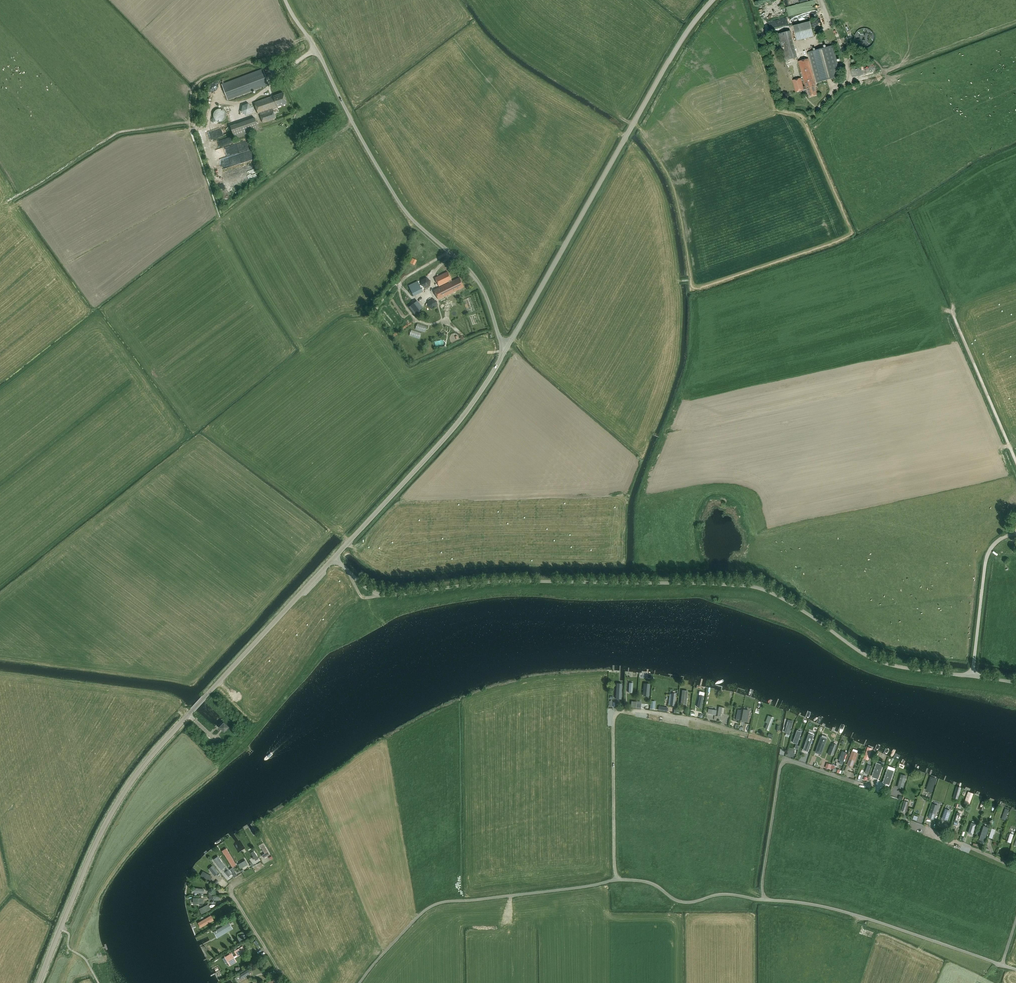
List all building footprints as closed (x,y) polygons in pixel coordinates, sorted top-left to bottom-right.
[(757,5),(761,13),(769,9),(766,2),(757,5)] [(764,28),(780,26),(779,18),(774,19),(774,24),(771,24),(770,14),(762,15),(764,28)] [(809,21),(793,25),(797,40),(803,38),(813,35),(811,28),(809,21)] [(778,34),(785,60),(797,57),(790,30),(778,34)] [(816,82),(841,75),(832,45),(808,52),(816,82)] [(792,80),(795,91),(807,88),(809,96),(816,94),(814,86),(815,86),(808,58),(798,61),(805,86),(803,86),(800,78),(792,80)] [(263,69),(222,85),(227,100),(269,84),(263,69)] [(276,119),(272,109),(287,104),(283,93),(254,103),(258,114),(260,113),(263,123),(276,119)] [(239,108),(245,115),(253,107),(247,101),(239,108)] [(224,119),(222,108),(213,110),(215,121),(224,119)] [(259,129),(258,127),(254,118),(230,126),(235,138),(259,129)] [(226,139),(211,146),(213,150),(228,143),(226,139)] [(227,178),(245,174),(243,167),(225,171),(227,178)] [(448,282),(449,283),(434,291),(438,300),(464,287),(459,278),(452,281),(448,272),(435,278),(439,286),(448,282)] [(426,277),(421,279),(421,285),(425,288),(430,286),(431,281),(426,277)] [(413,296),(422,292),(418,282),(408,286),(413,296)] [(432,298),(427,301),(427,306),(432,309),(437,307),(437,301),(432,298)] [(417,301),(409,307),(414,314),(423,308),(417,301)] [(425,333),(427,327),(417,323),(415,330),(425,333)] [(419,339),(421,333),(412,330),(410,336),(419,339)] [(770,716),(765,729),(769,730),(773,721),(772,721),(774,717),(770,716)] [(219,728),(224,733),(229,727),(224,722),(219,728)] [(797,730),(793,743),(797,744),(802,732),(797,730)] [(809,733),(804,749),(808,751),(814,735),(809,733)] [(821,739),(816,752),(821,754),(822,754),(827,739),(821,737),(821,739)] [(832,756),(837,745),(833,744),(832,747),(831,746),(828,754),(832,756)] [(846,765),(852,767),(858,753),(851,750),(846,765)] [(882,766),(877,764),(872,776),(878,778),(882,766)] [(893,772),(888,770),(884,782),(889,784),(893,772)] [(932,792),(937,778),(931,776),(926,790),(932,792)] [(961,788),(957,787),(953,798),(957,800),(961,788)] [(973,793),(969,792),(964,803),(969,805),(973,793)] [(932,804),(928,818),(934,820),(938,806),(932,804)] [(946,809),(942,819),(947,821),(950,811),(946,809)] [(989,828),(984,826),(980,840),(985,841),(989,828)] [(232,866),(236,864),(228,852),(225,854),(232,866)] [(214,863),(215,863),(219,870),(223,867),(216,857),(212,860),(213,861),(214,863)] [(209,869),(215,875),(218,873),(212,866),(209,869)] [(203,926),(213,920),(211,916),(200,922),(203,926)] [(216,932),(217,932),(219,935),(232,928),(229,923),(216,931),(216,932)] [(241,979),(250,973),(248,970),(239,976),(241,979)]
